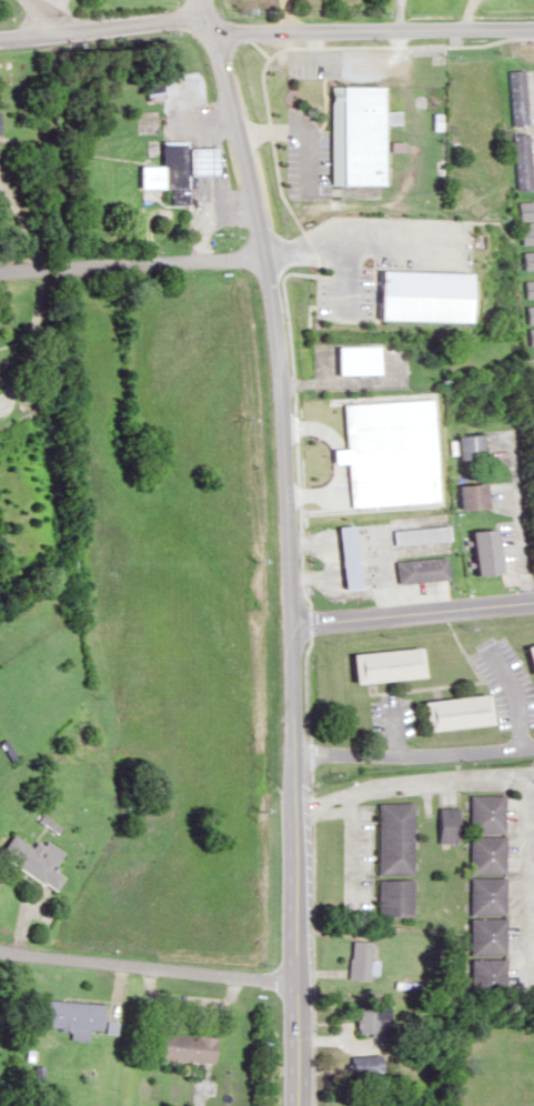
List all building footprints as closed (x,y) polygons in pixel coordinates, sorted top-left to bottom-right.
[(523,70),(507,70),(507,126),(523,126),(523,70)] [(142,76),(142,99),(159,99),(159,76),(142,76)] [(324,184),(372,184),(372,123),(391,123),(391,110),(373,110),(373,85),(324,85),(324,184)] [(510,189),(526,189),(526,133),(510,133),(510,189)] [(134,187),(167,187),(167,203),(182,203),(183,174),(209,175),(210,144),(155,143),(155,166),(134,166),(134,187)] [(513,219),(529,219),(529,201),(513,201),(513,219)] [(514,243),(530,243),(530,225),(514,225),(514,243)] [(516,252),(516,268),(533,268),(533,252),(516,252)] [(533,297),(533,279),(517,280),(518,297),(533,297)] [(520,305),(520,323),(533,323),(533,305),(520,305)] [(521,328),(521,344),(533,344),(533,327),(521,328)] [(331,374),(374,374),(374,345),(331,345),(331,374)] [(424,491),(420,395),(405,396),(410,492),(424,491)] [(366,398),(370,495),(390,494),(386,397),(366,398)] [(454,459),(478,456),(475,432),(451,435),(454,459)] [(455,484),(456,508),(482,508),(482,483),(455,484)] [(336,526),(338,588),(356,587),(354,525),(336,526)] [(395,543),(447,541),(447,527),(394,529),(395,543)] [(489,529),(467,530),(469,574),(492,572),(489,529)] [(445,579),(444,558),(395,561),(396,582),(445,579)] [(516,644),(522,673),(533,671),(533,640),(516,644)] [(346,682),(414,677),(412,648),(344,653),(346,682)] [(414,730),(478,725),(476,695),(412,700),(414,730)] [(496,832),(496,795),(461,795),(461,832),(496,832)] [(404,802),(369,803),(370,874),(405,874),(404,802)] [(429,807),(429,842),(448,842),(448,807),(429,807)] [(46,892),(56,877),(44,869),(56,853),(32,837),(25,847),(7,834),(0,843),(0,859),(46,892)] [(461,873),(497,873),(497,837),(461,837),(461,873)] [(463,914),(498,914),(498,878),(463,878),(463,914)] [(406,880),(372,880),(372,915),(406,915),(406,880)] [(500,918),(464,918),(464,954),(500,954),(500,918)] [(343,979),(363,979),(363,941),(343,941),(343,979)] [(465,959),(465,995),(500,995),(500,959),(465,959)] [(99,1031),(100,1004),(38,1001),(37,1031),(86,1033),(86,1030),(99,1031)] [(382,1006),(348,1005),(348,1035),(382,1035),(382,1006)] [(212,1038),(148,1032),(146,1057),(210,1062),(212,1038)] [(374,1076),(374,1056),(340,1056),(340,1076),(374,1076)]
